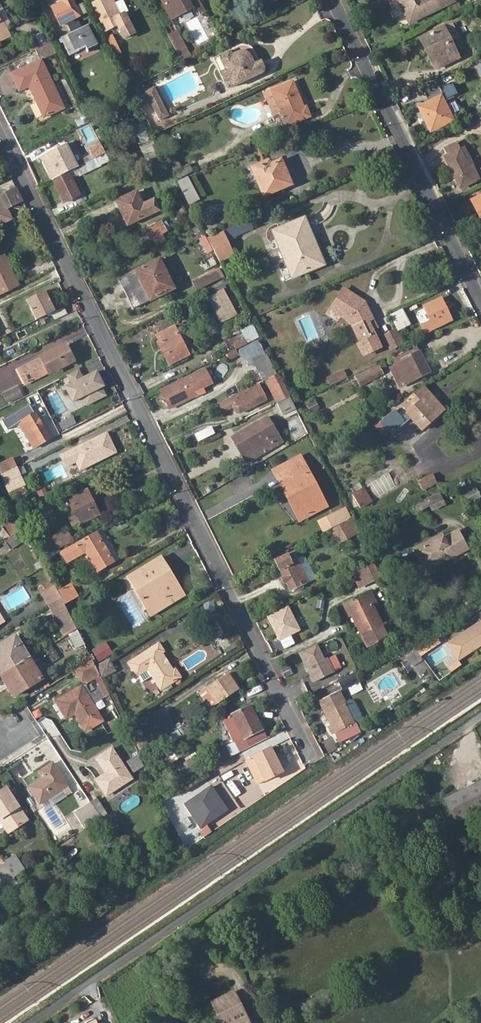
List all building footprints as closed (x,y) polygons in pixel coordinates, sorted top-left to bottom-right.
[(65,46),(69,55),(86,47),(87,49),(97,44),(87,25),(81,28),(78,21),(74,22),(73,18),(80,15),(73,0),(62,0),(62,1),(51,7),(60,24),(68,21),(73,32),(67,34),(72,43),(65,46)] [(118,25),(125,39),(135,34),(125,14),(121,16),(113,0),(101,0),(93,4),(106,31),(118,25)] [(162,1),(172,19),(193,8),(188,0),(164,0),(162,1)] [(408,23),(450,2),(449,0),(397,0),(408,23)] [(33,6),(24,10),(29,20),(38,16),(33,6)] [(10,35),(6,27),(4,28),(0,20),(0,40),(10,35)] [(451,40),(459,36),(452,23),(444,27),(451,40)] [(426,49),(435,67),(455,57),(448,41),(451,40),(444,27),(424,36),(430,47),(426,49)] [(27,40),(32,51),(37,49),(40,47),(52,42),(47,31),(27,40)] [(177,31),(168,36),(176,53),(185,48),(177,31)] [(62,41),(65,46),(72,43),(67,34),(60,38),(61,42),(62,41)] [(107,38),(112,48),(116,58),(122,55),(112,35),(107,38)] [(421,38),(426,49),(430,47),(424,36),(421,38)] [(448,41),(455,57),(459,55),(451,40),(448,41)] [(52,42),(40,47),(45,58),(57,52),(52,42)] [(40,47),(37,49),(42,60),(43,59),(45,58),(40,47)] [(264,70),(259,60),(252,63),(250,59),(247,57),(244,55),(243,55),(237,54),(234,54),(232,55),(230,51),(219,56),(227,70),(220,73),(225,82),(228,80),(232,88),(260,74),(264,70)] [(30,86),(36,98),(39,97),(40,99),(38,100),(45,116),(65,106),(43,59),(42,60),(13,74),(21,90),(30,86)] [(277,114),(282,127),(309,116),(306,107),(302,109),(292,82),(271,91),(280,112),(277,114)] [(445,99),(456,94),(451,82),(439,88),(445,99)] [(154,87),(144,92),(158,121),(168,116),(154,87)] [(430,130),(452,119),(443,102),(440,103),(437,98),(422,105),(421,110),(430,130)] [(36,103),(31,104),(36,120),(41,119),(36,103)] [(74,121),(82,136),(93,131),(84,115),(74,121)] [(140,145),(152,141),(143,117),(131,122),(140,145)] [(479,179),(470,161),(466,163),(456,143),(445,149),(450,158),(446,160),(460,188),(479,179)] [(41,157),(52,180),(68,172),(57,150),(41,157)] [(136,153),(128,157),(132,167),(140,163),(136,153)] [(291,184),(281,160),(267,166),(265,163),(254,168),(265,195),(291,184)] [(68,172),(52,180),(64,203),(80,195),(68,172)] [(204,197),(194,176),(189,178),(188,176),(177,181),(188,204),(204,197)] [(16,188),(0,196),(0,225),(12,220),(6,208),(15,204),(15,203),(21,200),(16,188)] [(118,209),(127,225),(146,215),(134,192),(118,201),(121,208),(118,209)] [(472,200),(475,207),(480,205),(480,207),(480,196),(472,200)] [(206,233),(214,229),(204,209),(196,213),(206,233)] [(312,226),(307,215),(275,230),(296,277),(312,270),(310,265),(321,260),(307,228),(312,226)] [(229,238),(252,230),(249,221),(226,228),(229,238)] [(146,227),(153,247),(168,241),(160,222),(146,227)] [(312,226),(307,228),(321,260),(310,265),(312,270),(328,263),(312,226)] [(231,255),(221,232),(206,239),(218,261),(231,255)] [(158,258),(119,278),(134,308),(174,287),(158,258)] [(17,286),(5,261),(0,263),(0,294),(17,286)] [(219,278),(215,270),(194,282),(197,289),(219,278)] [(347,315),(350,321),(361,342),(358,344),(363,354),(379,346),(371,329),(367,321),(372,318),(364,301),(343,289),(334,304),(350,314),(347,315)] [(46,290),(26,300),(36,320),(52,312),(56,310),(46,290)] [(209,298),(213,306),(227,299),(223,291),(209,298)] [(423,307),(430,320),(420,324),(424,332),(451,319),(440,298),(423,307)] [(331,310),(350,321),(347,315),(350,314),(334,304),(331,310)] [(67,313),(64,306),(56,310),(52,312),(55,319),(67,313)] [(411,324),(403,308),(390,314),(398,330),(411,324)] [(376,327),(372,318),(367,321),(371,329),(376,327)] [(251,325),(240,331),(248,343),(258,338),(251,325)] [(169,364),(188,354),(174,326),(157,334),(160,341),(166,352),(163,354),(169,364)] [(381,335),(389,351),(403,345),(396,328),(381,335)] [(245,369),(249,368),(253,381),(273,375),(262,340),(239,348),(245,369)] [(157,342),(163,354),(166,352),(160,341),(157,342)] [(68,343),(14,369),(24,389),(78,363),(68,343)] [(411,377),(412,380),(429,371),(418,351),(402,360),(403,362),(411,377)] [(405,380),(411,377),(403,362),(397,365),(405,380)] [(354,376),(361,388),(384,375),(377,363),(354,376)] [(212,382),(205,368),(160,390),(170,409),(195,396),(193,392),(202,387),(212,382)] [(71,385),(66,387),(73,405),(83,401),(86,407),(107,396),(104,390),(106,389),(99,372),(85,378),(80,369),(67,376),(71,385)] [(329,385),(348,379),(345,370),(326,376),(329,385)] [(24,397),(18,385),(2,393),(7,405),(24,397)] [(257,385),(220,404),(224,410),(234,405),(234,407),(236,411),(239,412),(265,400),(257,385)] [(409,411),(424,428),(444,409),(423,385),(403,404),(409,411)] [(196,396),(204,392),(202,387),(193,392),(195,396),(196,396)] [(295,408),(293,404),(289,396),(277,402),(282,414),(295,408)] [(315,400),(306,404),(310,412),(319,407),(315,400)] [(34,448),(50,439),(28,404),(2,420),(8,430),(19,423),(34,448)] [(409,411),(403,404),(395,411),(401,418),(409,411)] [(394,410),(381,421),(390,431),(403,420),(401,418),(395,411),(394,410)] [(71,412),(56,419),(62,430),(76,423),(71,412)] [(381,421),(375,427),(384,437),(390,431),(381,421)] [(237,434),(250,459),(271,448),(258,423),(237,434)] [(193,433),(196,441),(214,435),(212,427),(193,433)] [(75,463),(79,470),(117,453),(106,432),(59,454),(65,467),(75,463)] [(16,466),(18,465),(15,458),(0,465),(3,472),(16,466)] [(282,484),(291,502),(294,500),(303,518),(327,505),(321,494),(314,498),(303,475),(310,471),(306,463),(281,475),(285,482),(282,484)] [(6,481),(5,482),(9,489),(10,491),(25,484),(16,466),(3,472),(2,473),(6,481)] [(321,494),(310,471),(303,475),(314,498),(321,494)] [(422,480),(426,487),(438,481),(434,473),(422,480)] [(210,491),(214,502),(231,495),(227,484),(210,491)] [(363,487),(352,494),(360,508),(371,501),(363,487)] [(476,488),(462,495),(466,503),(479,496),(476,488)] [(81,521),(98,512),(87,489),(70,497),(73,504),(71,505),(76,515),(78,514),(81,521)] [(294,500),(291,502),(299,519),(303,518),(294,500)] [(319,521),(324,532),(341,523),(336,513),(319,521)] [(15,516),(1,525),(9,538),(23,529),(15,516)] [(71,529),(58,535),(62,544),(75,537),(71,529)] [(97,530),(63,546),(61,548),(66,558),(86,548),(96,569),(112,561),(97,530)] [(29,539),(24,531),(6,543),(11,551),(29,539)] [(434,541),(433,539),(414,549),(421,562),(428,559),(430,563),(447,555),(449,558),(467,549),(457,531),(443,538),(443,536),(434,541)] [(308,582),(293,551),(275,560),(279,569),(283,568),(293,589),(308,582)] [(428,559),(421,562),(425,570),(449,558),(447,555),(430,563),(428,559)] [(127,576),(146,607),(174,590),(164,572),(168,570),(159,556),(127,576)] [(353,575),(359,587),(380,577),(374,565),(353,575)] [(174,590),(146,607),(149,613),(182,594),(168,570),(164,572),(174,590)] [(357,626),(367,646),(390,635),(385,624),(381,626),(371,605),(375,603),(370,593),(344,604),(350,615),(355,613),(361,624),(357,626)] [(66,637),(78,630),(65,603),(63,598),(51,605),(66,637)] [(289,606),(266,617),(278,642),(301,631),(289,606)] [(445,644),(458,663),(480,648),(480,621),(445,644)] [(1,675),(28,660),(16,638),(0,647),(0,673),(1,675)] [(90,649),(97,662),(112,654),(106,641),(90,649)] [(159,643),(128,662),(137,675),(147,668),(161,689),(181,676),(175,668),(173,670),(162,652),(164,651),(159,643)] [(318,645),(298,654),(313,683),(342,669),(335,655),(325,660),(318,645)] [(418,649),(407,654),(416,676),(427,671),(418,649)] [(368,665),(371,670),(400,657),(398,652),(368,665)] [(114,670),(109,659),(95,665),(101,676),(114,670)] [(28,660),(1,675),(14,697),(41,681),(28,660)] [(74,669),(81,681),(85,679),(86,682),(98,675),(89,660),(74,669)] [(284,678),(293,674),(288,663),(279,667),(284,678)] [(338,680),(343,689),(361,680),(356,671),(338,680)] [(207,686),(218,703),(239,688),(235,682),(231,684),(230,681),(233,679),(228,672),(207,686)] [(93,703),(109,695),(99,677),(91,681),(95,688),(88,691),(93,703)] [(55,702),(66,719),(77,712),(79,715),(77,716),(86,730),(102,721),(80,686),(55,702)] [(319,700),(326,713),(327,713),(329,715),(327,716),(335,732),(355,723),(339,690),(319,700)] [(98,710),(106,707),(103,700),(95,703),(98,710)] [(261,730),(249,706),(232,715),(244,739),(261,730)] [(244,739),(232,715),(224,719),(236,743),(244,739)] [(158,724),(169,741),(180,734),(168,717),(158,724)] [(219,759),(228,754),(224,746),(215,751),(219,759)] [(270,748),(253,756),(265,780),(282,771),(270,748)] [(106,769),(108,772),(96,780),(106,795),(130,779),(111,749),(97,758),(104,770),(106,769)] [(171,750),(171,758),(180,758),(180,750),(171,750)] [(125,759),(133,773),(144,766),(136,753),(125,759)] [(265,780),(253,756),(249,758),(260,782),(265,780)] [(41,778),(27,788),(37,803),(65,786),(50,764),(37,772),(41,778)] [(445,799),(456,822),(480,810),(480,781),(445,799)] [(199,828),(228,808),(211,783),(182,803),(199,828)] [(6,832),(25,820),(5,789),(0,792),(0,823),(6,832)] [(96,799),(89,803),(98,816),(104,812),(96,799)] [(98,816),(89,803),(74,814),(82,826),(98,816)] [(203,828),(207,834),(213,830),(208,824),(203,828)] [(2,883),(11,876),(2,862),(0,864),(0,881),(2,883)] [(224,1022),(249,1022),(236,991),(214,1000),(224,1022)] [(70,1022),(90,1022),(92,1022),(85,1012),(70,1022)] [(154,1022),(172,1022),(167,1015),(154,1022)]
